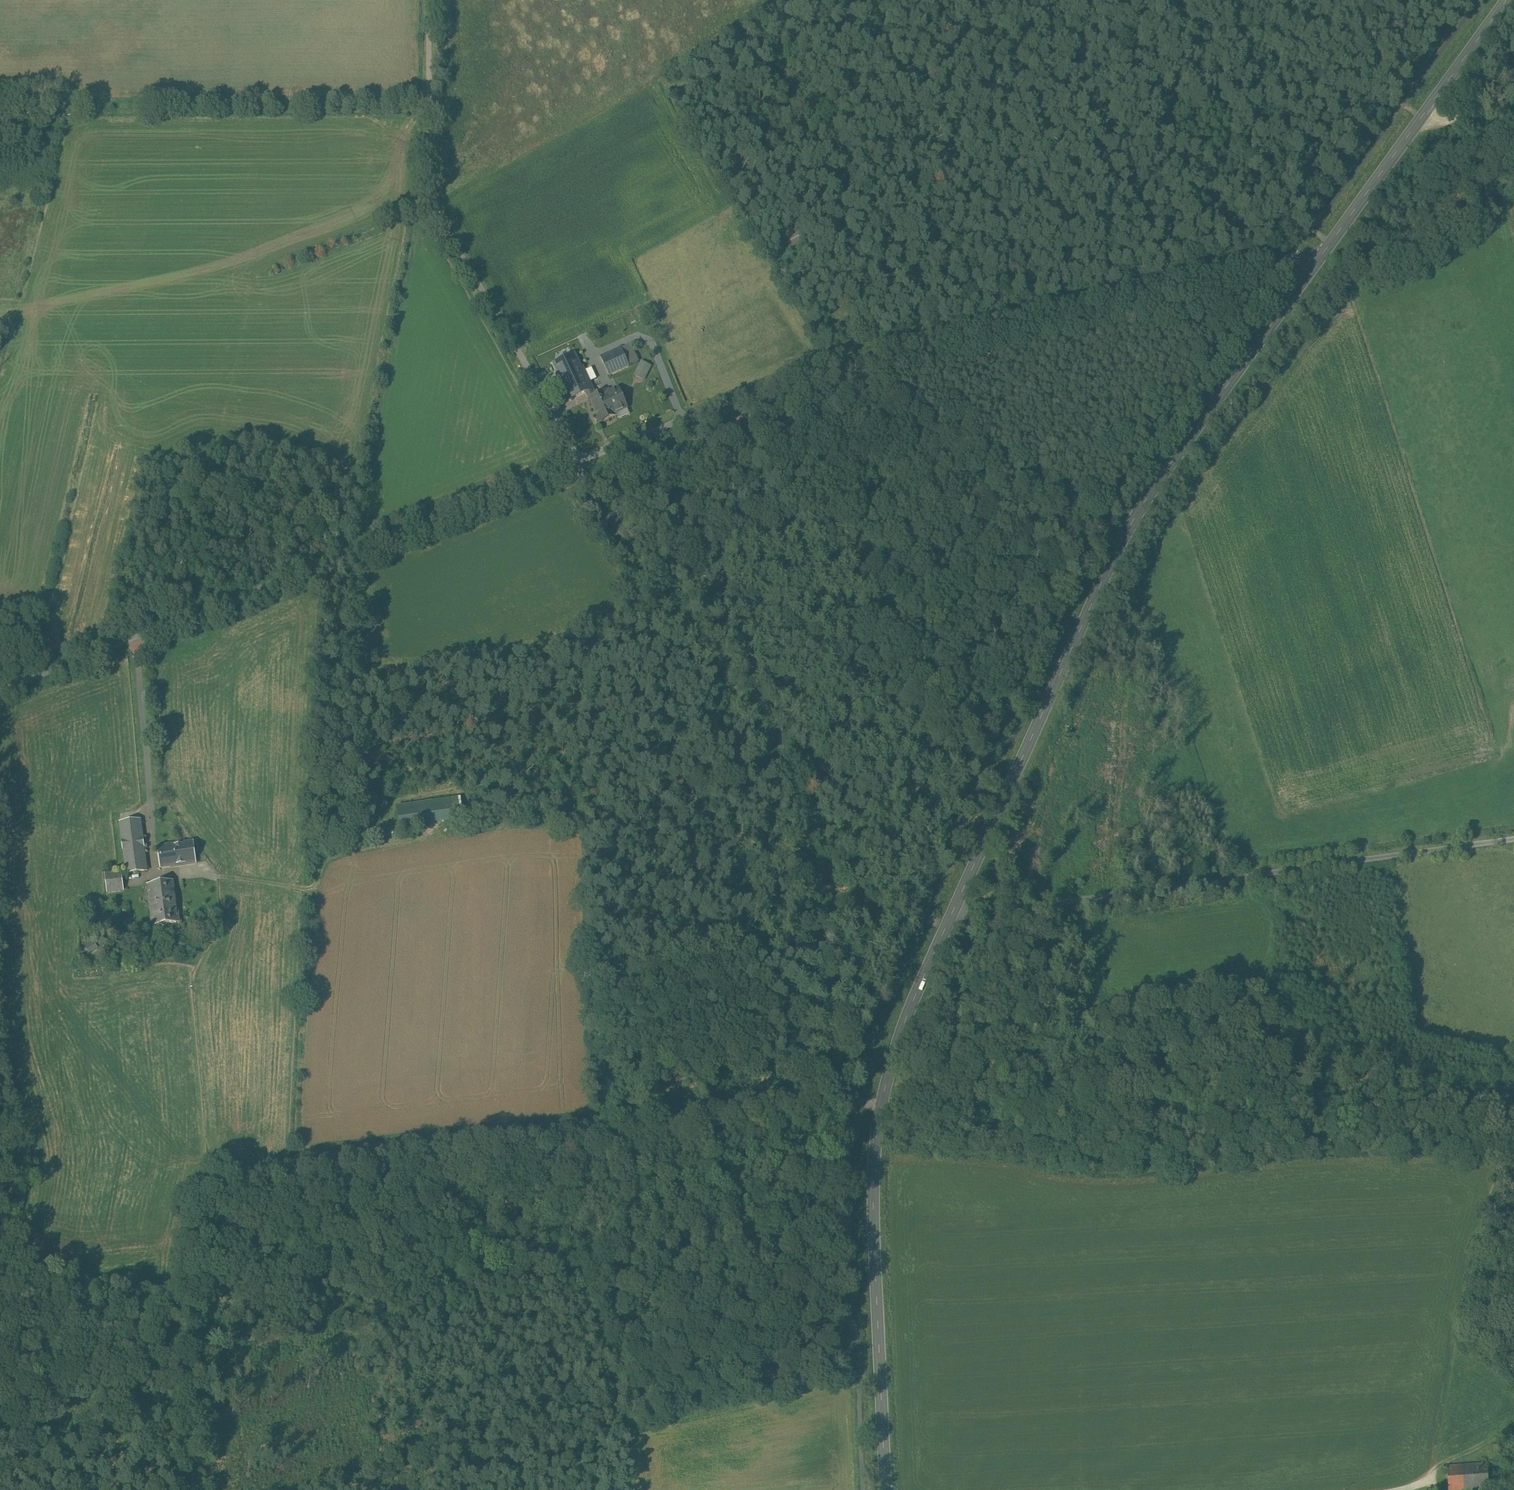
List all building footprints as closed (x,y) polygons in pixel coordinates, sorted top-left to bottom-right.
[(800,231),(789,238),(794,246),(804,240),(800,231)] [(620,349),(601,358),(609,375),(616,372),(628,366),(620,349)] [(598,386),(582,351),(574,355),(582,372),(584,371),(592,389),(598,386)] [(582,372),(574,355),(554,364),(570,398),(586,391),(590,399),(595,396),(592,389),(584,371),(582,372)] [(652,367),(641,362),(637,371),(647,376),(652,367)] [(647,376),(637,371),(634,376),(645,381),(647,376)] [(619,388),(616,389),(623,406),(614,410),(616,415),(627,410),(629,409),(619,388)] [(595,396),(590,399),(594,408),(600,422),(616,415),(614,410),(623,406),(616,389),(609,392),(608,390),(595,396)] [(627,410),(616,415),(619,420),(630,415),(627,410)] [(399,808),(439,803),(441,820),(461,817),(458,796),(399,804),(399,808)] [(439,803),(399,808),(401,825),(441,820),(439,803)] [(140,820),(121,822),(127,873),(146,870),(140,820)] [(376,824),(359,827),(361,840),(378,837),(376,824)] [(192,839),(158,844),(161,866),(195,862),(192,839)] [(121,873),(106,875),(108,890),(123,889),(121,873)] [(172,881),(147,884),(152,925),(179,922),(175,890),(173,890),(172,881)] [(1446,1466),(1448,1489),(1488,1489),(1486,1463),(1446,1466)]
